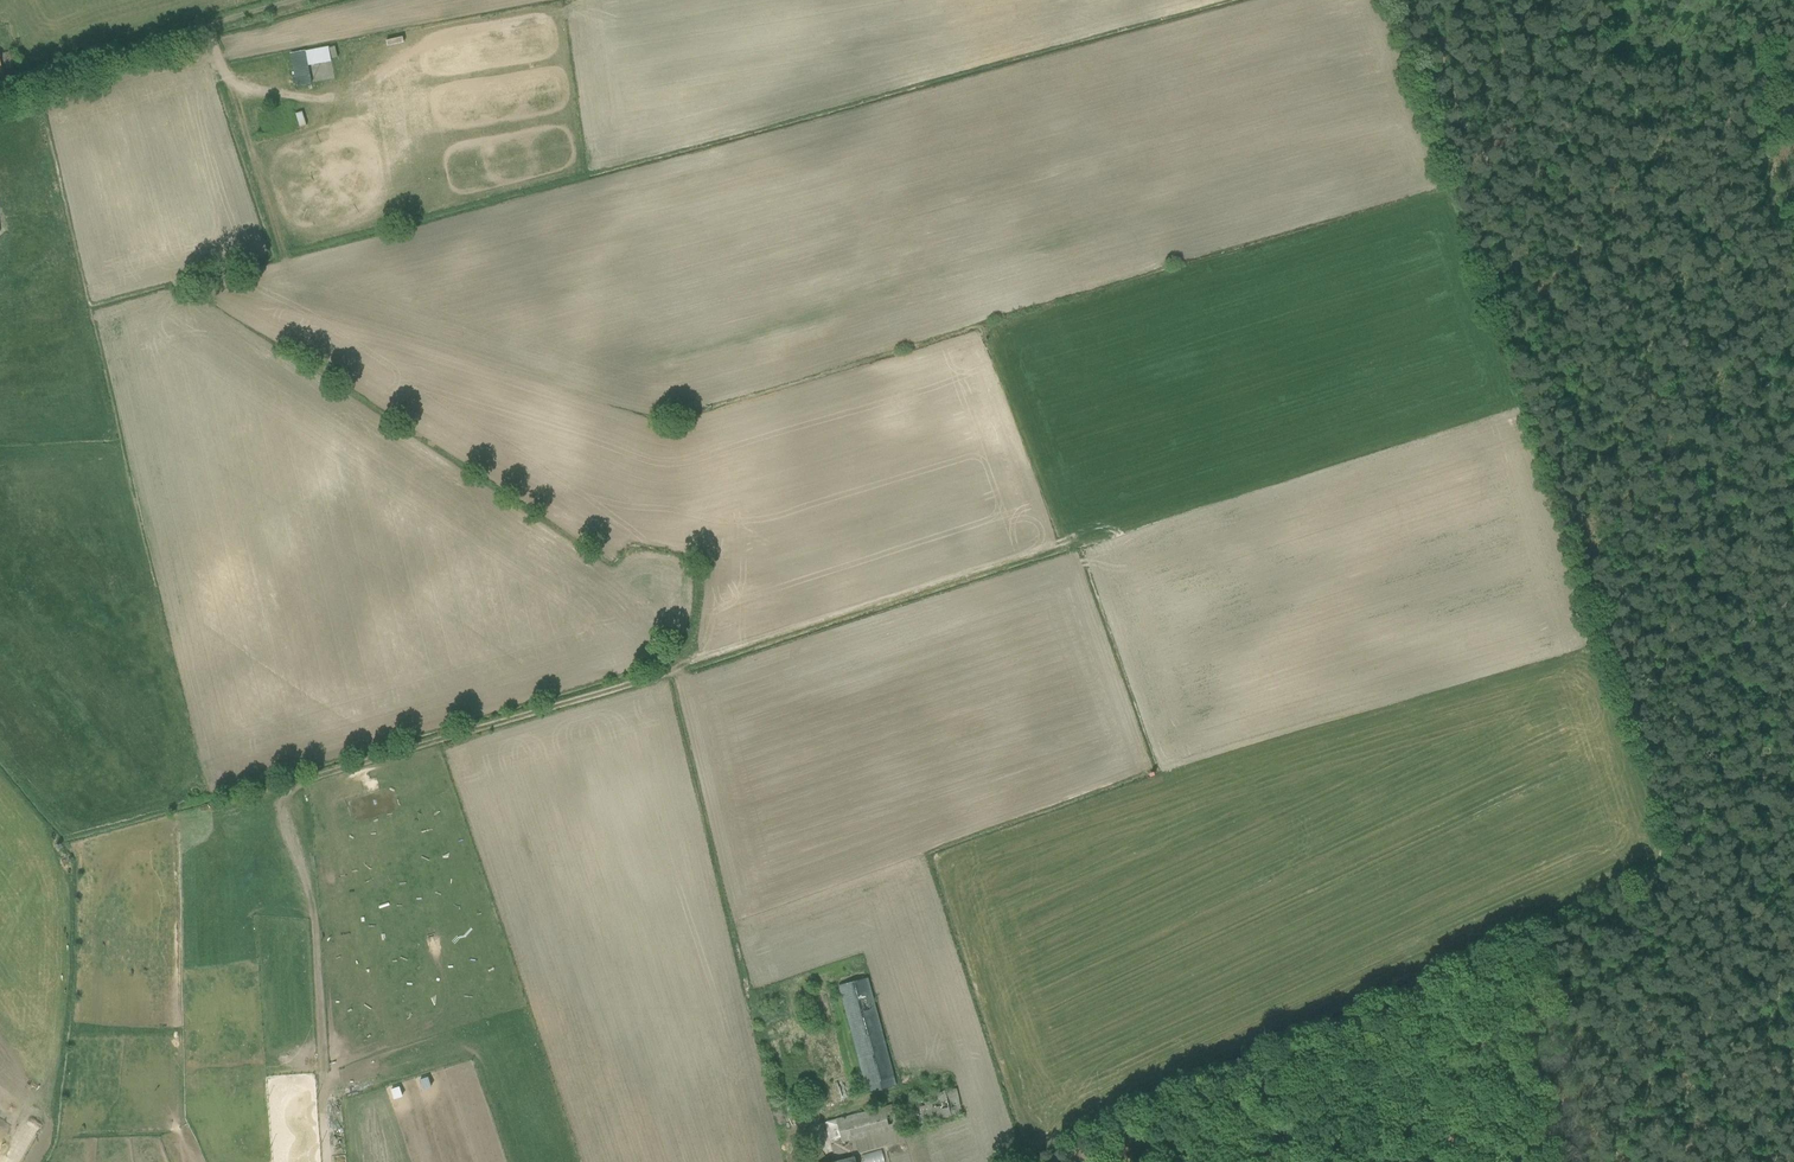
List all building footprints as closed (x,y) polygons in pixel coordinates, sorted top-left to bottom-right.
[(328,46),(292,53),(298,84),(311,81),(308,65),(331,60),(328,46)] [(296,108),(288,111),(294,126),(301,123),(296,108)] [(302,111),(304,121),(311,120),(309,109),(302,111)] [(834,982),(857,1092),(887,1085),(884,1072),(882,1072),(877,1048),(865,1051),(850,979),(834,982)] [(948,1094),(909,1096),(910,1117),(949,1115),(948,1094)] [(885,1106),(830,1114),(834,1139),(888,1131),(885,1106)] [(821,1139),(833,1136),(829,1117),(817,1120),(821,1139)]
